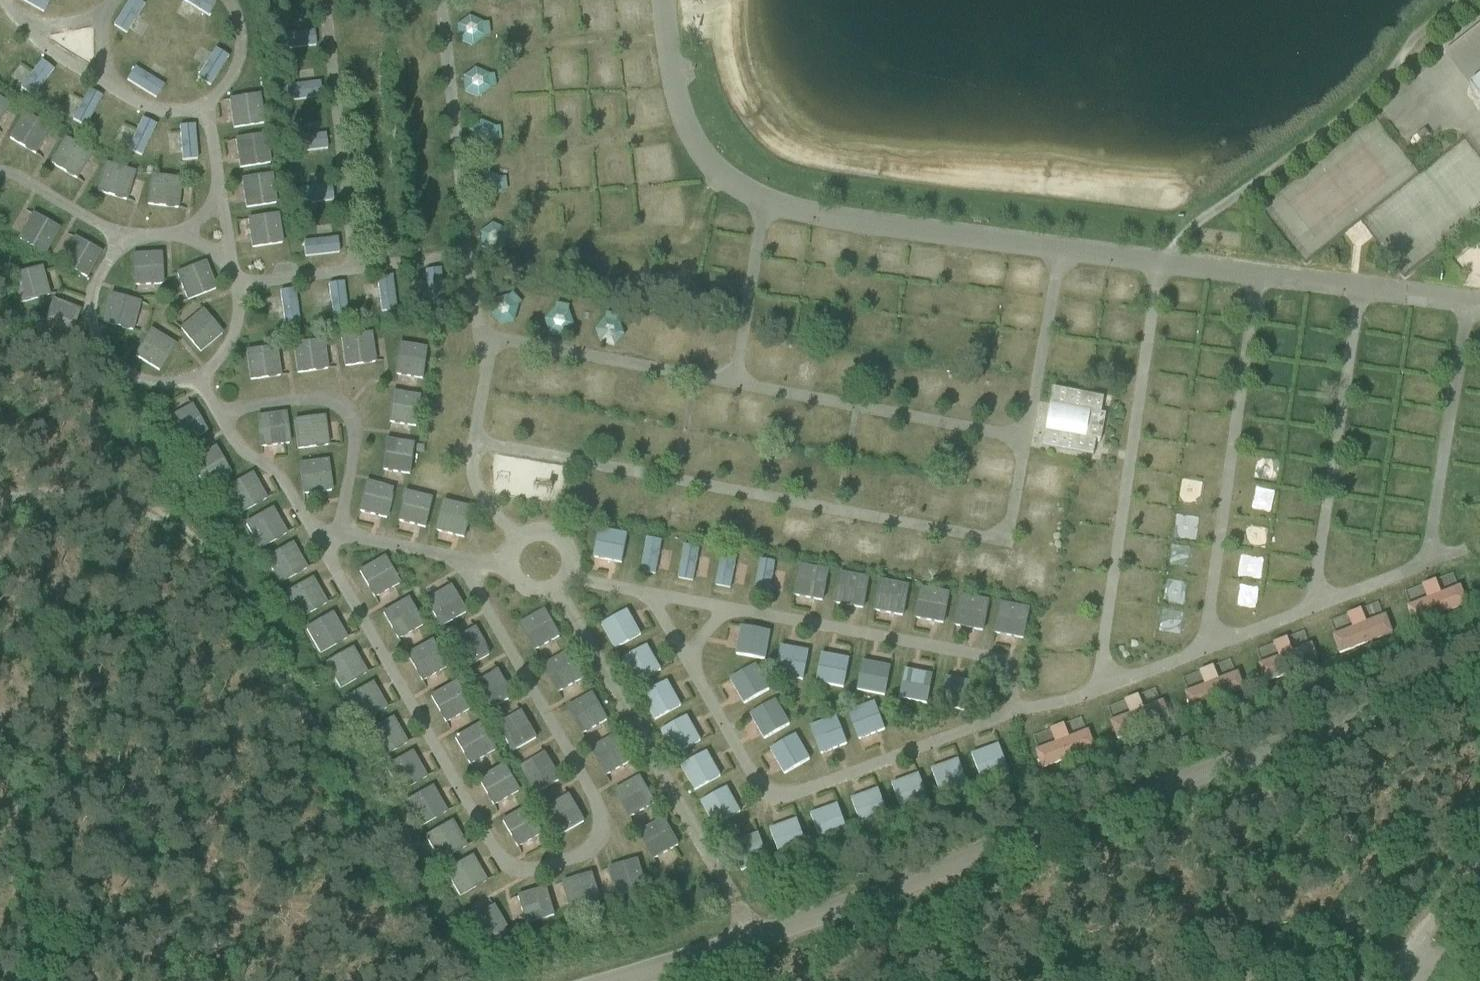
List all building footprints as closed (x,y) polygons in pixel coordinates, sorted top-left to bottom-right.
[(48,0),(16,0),(41,13),(48,0)] [(142,3),(135,0),(125,0),(112,27),(127,34),(142,3)] [(206,16),(213,1),(211,0),(175,0),(206,16)] [(314,32),(282,32),(282,49),(315,48),(314,32)] [(194,77),(209,86),(227,57),(212,48),(194,77)] [(40,60),(17,85),(30,96),(52,71),(40,60)] [(153,100),(162,86),(134,67),(124,81),(153,100)] [(1469,84),(1479,98),(1479,76),(1469,84)] [(284,86),(287,102),(311,99),(309,83),(284,86)] [(84,127),(101,97),(85,89),(69,119),(84,127)] [(228,97),(233,168),(265,166),(260,95),(228,97)] [(33,155),(47,131),(20,114),(5,138),(33,155)] [(138,118),(124,149),(140,157),(155,125),(138,118)] [(177,126),(178,161),(196,160),(195,125),(177,126)] [(295,151),(326,150),(325,135),(295,137),(295,151)] [(62,136),(46,162),(74,179),(90,153),(62,136)] [(95,192),(126,199),(133,171),(102,164),(95,192)] [(245,214),(247,246),(278,245),(274,175),(239,177),(241,215),(245,214)] [(177,207),(178,178),(147,177),(146,206),(177,207)] [(328,202),(327,187),(299,189),(300,204),(328,202)] [(29,212),(14,240),(45,255),(59,228),(29,212)] [(84,279),(100,252),(72,236),(57,262),(84,279)] [(301,241),(302,257),(338,255),(337,239),(301,241)] [(128,253),(130,286),(161,285),(160,252),(128,253)] [(204,260),(174,272),(185,301),(216,288),(204,260)] [(40,266),(9,275),(19,305),(49,295),(40,266)] [(394,276),(377,277),(377,307),(395,307),(394,276)] [(344,283),(327,284),(331,318),(348,316),(344,283)] [(294,288),(276,291),(282,326),(299,323),(294,288)] [(101,323),(132,329),(137,301),(106,295),(101,323)] [(49,303),(46,333),(73,337),(77,306),(49,303)] [(201,308),(177,328),(198,354),(222,334),(201,308)] [(148,329),(132,355),(158,371),(174,345),(148,329)] [(341,366),(375,364),(372,333),(338,336),(341,366)] [(323,340),(290,345),(294,374),(327,369),(323,340)] [(393,376),(424,378),(426,346),(395,344),(393,376)] [(246,378),(277,376),(276,347),(244,349),(246,378)] [(1465,374),(1479,376),(1479,362),(1467,360),(1465,374)] [(1094,456),(1097,440),(1102,441),(1107,415),(1102,414),(1105,398),(1055,389),(1044,447),(1094,456)] [(387,424),(415,425),(417,394),(389,392),(387,424)] [(991,401),(989,410),(1009,413),(1010,404),(991,401)] [(180,447),(206,432),(189,404),(163,419),(180,447)] [(257,446),(286,445),(284,413),(255,414),(257,446)] [(293,419),(294,449),(326,447),(324,417),(293,419)] [(380,472),(411,473),(413,441),(382,439),(380,472)] [(187,459),(201,488),(229,475),(215,446),(187,459)] [(301,495),(331,491),(327,459),(296,463),(301,495)] [(236,513),(265,499),(252,473),(223,487),(236,513)] [(355,511),(385,519),(393,488),(364,480),(355,511)] [(395,521),(424,528),(432,497),(402,490),(395,521)] [(441,500),(434,530),(461,537),(469,507),(441,500)] [(271,507),(243,523),(258,550),(286,534),(271,507)] [(597,528),(591,557),(619,563),(625,533),(597,528)] [(654,575),(661,541),(644,538),(638,572),(654,575)] [(292,541),(263,556),(278,584),(306,570),(292,541)] [(682,544),(675,578),(692,582),(699,547),(682,544)] [(718,550),(715,587),(732,588),(734,552),(718,550)] [(355,571),(370,599),(398,584),(382,556),(355,571)] [(753,592),(770,593),(773,561),(756,559),(753,592)] [(824,600),(827,568),(796,565),(792,597),(824,600)] [(833,602),(863,608),(869,577),(839,571),(833,602)] [(311,577),(283,592),(298,620),(326,605),(311,577)] [(1413,624),(1466,604),(1458,584),(1452,587),(1449,578),(1436,583),(1434,580),(1419,585),(1424,599),(1406,606),(1413,624)] [(874,612),(904,615),(907,583),(877,580),(874,612)] [(437,627),(464,614),(451,585),(423,597),(437,627)] [(912,617),(942,624),(950,594),(920,586),(912,617)] [(952,625),(982,632),(990,601),(960,593),(952,625)] [(379,612),(395,640),(423,625),(407,597),(379,612)] [(1023,639),(1029,608),(1000,602),(993,632),(1023,639)] [(531,650),(558,637),(544,608),(518,621),(531,650)] [(1350,628),(1332,635),(1339,654),(1392,633),(1385,615),(1365,622),(1360,608),(1345,614),(1350,628)] [(599,624),(613,650),(640,635),(626,609),(599,624)] [(303,626),(317,655),(346,641),(332,612),(303,626)] [(763,660),(770,632),(739,625),(733,653),(763,660)] [(447,640),(461,669),(488,656),(475,628),(447,640)] [(1287,638),(1292,649),(1308,643),(1303,632),(1287,638)] [(402,655),(417,682),(444,667),(429,640),(402,655)] [(1262,675),(1317,661),(1313,644),(1289,650),(1287,641),(1256,648),(1262,675)] [(647,644),(620,659),(635,685),(661,671),(647,644)] [(802,680),(808,651),(779,645),(774,674),(802,680)] [(323,663),(339,690),(367,673),(351,647),(323,663)] [(566,650),(540,664),(555,692),(581,678),(566,650)] [(843,689),(849,659),(819,653),(813,683),(843,689)] [(856,692),(885,695),(889,665),(859,661),(856,692)] [(726,680),(741,705),(769,688),(754,663),(726,680)] [(1189,710),(1244,692),(1237,672),(1216,679),(1212,666),(1197,671),(1202,686),(1183,692),(1189,710)] [(903,668),(897,699),(927,704),(933,674),(903,668)] [(473,681),(488,709),(511,697),(497,669),(473,681)] [(972,710),(973,679),(948,678),(946,709),(972,710)] [(668,680),(640,694),(653,721),(681,707),(668,680)] [(454,681),(427,695),(441,723),(468,709),(454,681)] [(371,682),(345,698),(361,724),(387,708),(371,682)] [(1138,695),(1141,706),(1157,702),(1153,690),(1138,695)] [(565,705),(578,735),(607,722),(593,692),(565,705)] [(1168,721),(1161,701),(1141,708),(1136,695),(1123,700),(1127,713),(1107,720),(1115,740),(1168,721)] [(775,699),(748,714),(762,740),(789,726),(775,699)] [(846,712),(857,740),(885,729),(874,702),(846,712)] [(520,710),(493,726),(511,754),(537,737),(520,710)] [(660,729),(673,755),(700,742),(687,715),(660,729)] [(837,716),(809,726),(819,755),(847,744),(837,716)] [(393,717),(367,730),(380,756),(406,744),(393,717)] [(479,722),(450,737),(465,766),(494,751),(479,722)] [(1063,723),(1048,729),(1054,742),(1033,751),(1040,768),(1095,746),(1087,728),(1068,736),(1063,723)] [(587,750),(605,777),(630,760),(613,733),(587,750)] [(795,733),(768,750),(784,776),(811,759),(795,733)] [(998,744),(970,754),(981,782),(1008,772),(998,744)] [(535,794),(560,778),(543,751),(518,767),(535,794)] [(694,792),(721,777),(706,751),(679,765),(694,792)] [(387,762),(397,790),(425,780),(414,752),(387,762)] [(937,793),(965,787),(959,760),(931,766),(937,793)] [(474,778),(488,807),(517,793),(503,764),(474,778)] [(898,808),(926,798),(917,773),(889,784),(898,808)] [(612,789),(626,818),(654,805),(640,775),(612,789)] [(403,801),(419,828),(446,813),(431,785),(403,801)] [(700,799),(711,826),(739,814),(728,787),(700,799)] [(849,799),(860,827),(887,816),(876,788),(849,799)] [(569,793),(541,808),(556,836),(584,821),(569,793)] [(513,847),(542,831),(527,804),(499,820),(513,847)] [(815,839),(845,833),(839,805),(810,811),(815,839)] [(664,818),(637,830),(650,859),(678,847),(664,818)] [(777,858),(806,849),(796,819),(767,828),(777,858)] [(451,820),(424,835),(439,862),(465,847),(451,820)] [(731,842),(742,872),(768,862),(757,832),(731,842)] [(472,856),(444,869),(457,896),(484,882),(472,856)] [(614,898),(647,889),(638,858),(606,867),(614,898)] [(591,872),(559,882),(569,913),(601,903),(591,872)] [(523,927),(555,916),(545,885),(513,896),(523,927)] [(467,918),(482,947),(508,934),(493,905),(467,918)]
